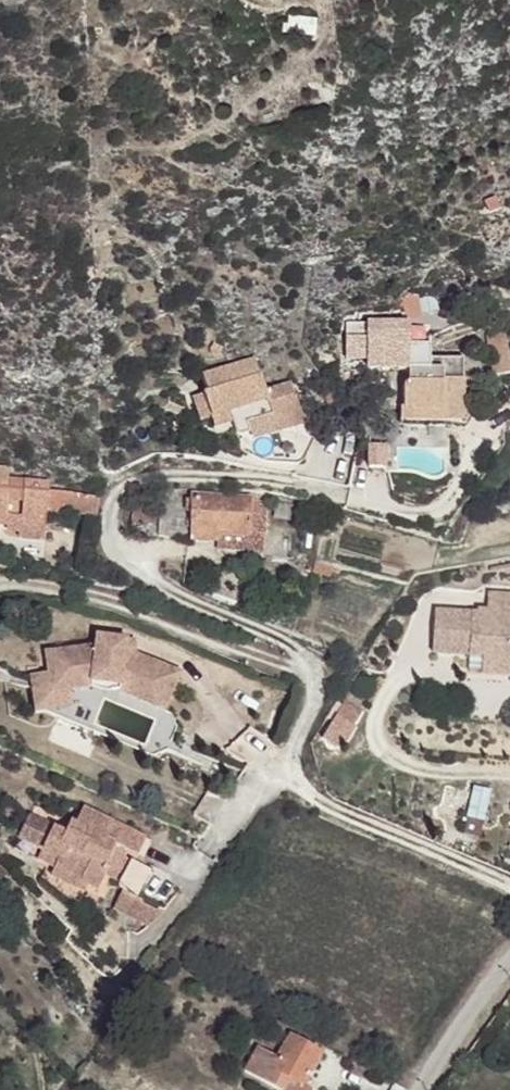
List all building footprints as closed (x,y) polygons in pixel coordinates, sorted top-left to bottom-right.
[(463,405),(463,381),(462,381),(463,359),(429,359),(429,346),(382,345),(382,368),(409,369),(409,382),(405,383),(403,385),(402,424),(441,424),(463,428),(463,405)] [(207,392),(192,397),(200,421),(210,418),(228,412),(232,423),(243,455),(262,462),(296,465),(299,463),(303,458),(312,439),(306,434),(290,382),(264,390),(253,359),(202,375),(207,392)] [(464,428),(478,406),(463,405),(463,428),(464,428)] [(228,412),(210,418),(214,429),(232,423),(228,412)] [(384,470),(384,447),(369,447),(369,469),(384,470)] [(100,496),(48,488),(49,480),(8,477),(7,466),(0,465),(0,525),(7,526),(8,517),(20,518),(20,523),(45,526),(47,507),(97,515),(100,496)] [(252,496),(190,493),(190,509),(159,507),(158,536),(189,537),(189,542),(219,543),(219,535),(266,537),(268,498),(252,497),(252,496)] [(277,501),(275,517),(299,520),(301,504),(277,501)] [(133,505),(130,523),(148,526),(151,508),(133,505)] [(8,517),(7,526),(6,532),(19,533),(18,537),(44,539),(45,526),(20,523),(20,518),(8,517)] [(265,553),(266,537),(219,535),(219,543),(218,551),(265,553)] [(435,610),(432,653),(482,656),(481,664),(508,666),(509,640),(509,593),(489,591),(488,608),(487,614),(477,613),(435,610)] [(113,692),(118,691),(165,711),(181,671),(137,653),(126,650),(128,637),(98,634),(96,644),(46,651),(48,673),(30,676),(35,712),(44,711),(89,729),(104,692),(113,692)] [(136,639),(128,637),(126,650),(137,653),(136,639)] [(508,666),(481,664),(480,674),(507,676),(508,666)] [(341,749),(355,726),(353,725),(361,713),(344,702),(322,738),(341,749)] [(146,837),(83,807),(75,823),(70,821),(65,833),(30,816),(14,850),(54,868),(86,884),(98,889),(105,873),(108,867),(104,865),(115,843),(125,848),(138,854),(146,837)] [(108,867),(105,873),(119,880),(130,859),(122,855),(125,848),(115,843),(104,865),(108,867)] [(86,884),(54,868),(50,876),(83,891),(86,884)] [(149,926),(164,912),(122,890),(113,908),(149,926)] [(244,1071),(277,1089),(308,1089),(309,1088),(303,1085),(322,1052),(290,1034),(277,1058),(257,1047),(244,1071)]
